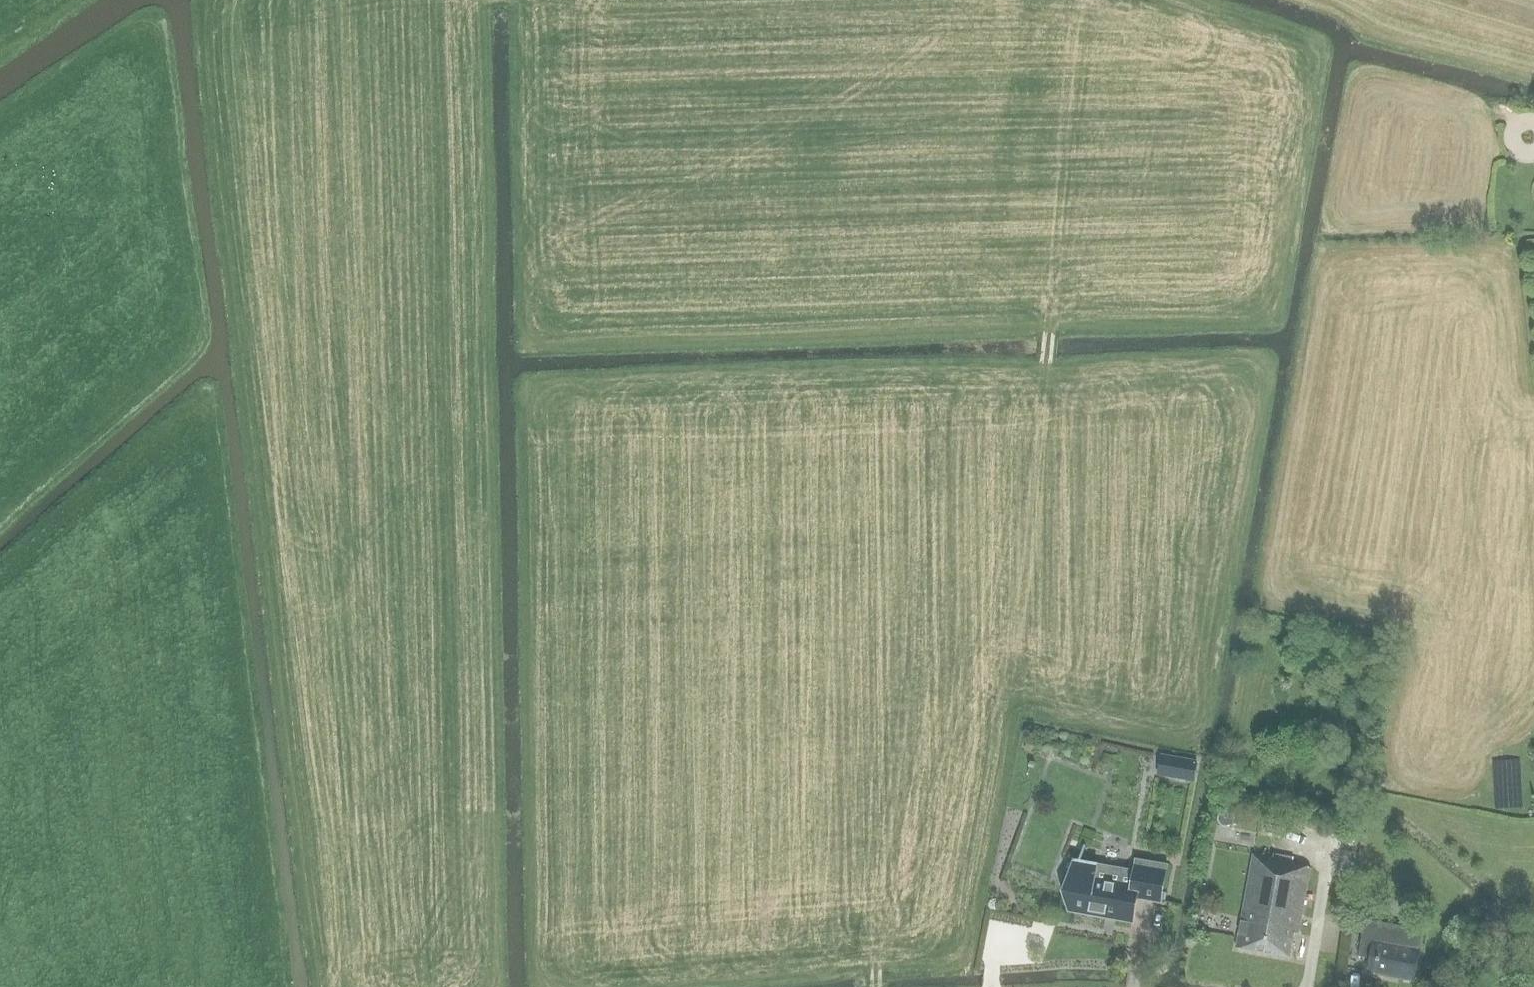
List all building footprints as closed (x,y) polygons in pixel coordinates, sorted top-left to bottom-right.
[(1197,760),(1181,758),(1177,777),(1193,780),(1197,760)] [(1131,920),(1132,920),(1136,896),(1160,900),(1161,900),(1168,864),(1167,864),(1136,858),(1134,870),(1123,868),(1122,874),(1121,873),(1097,869),(1098,863),(1097,863),(1080,860),(1086,845),(1084,844),(1068,891),(1073,911),(1074,910),(1075,910),(1106,916),(1107,912),(1115,914),(1116,914),(1115,917),(1131,920)] [(1294,861),(1264,856),(1253,854),(1236,947),(1289,957),(1294,933),(1298,934),(1310,866),(1293,863),(1294,861)] [(1370,958),(1368,971),(1414,979),(1423,929),(1365,919),(1358,956),(1370,958)]
